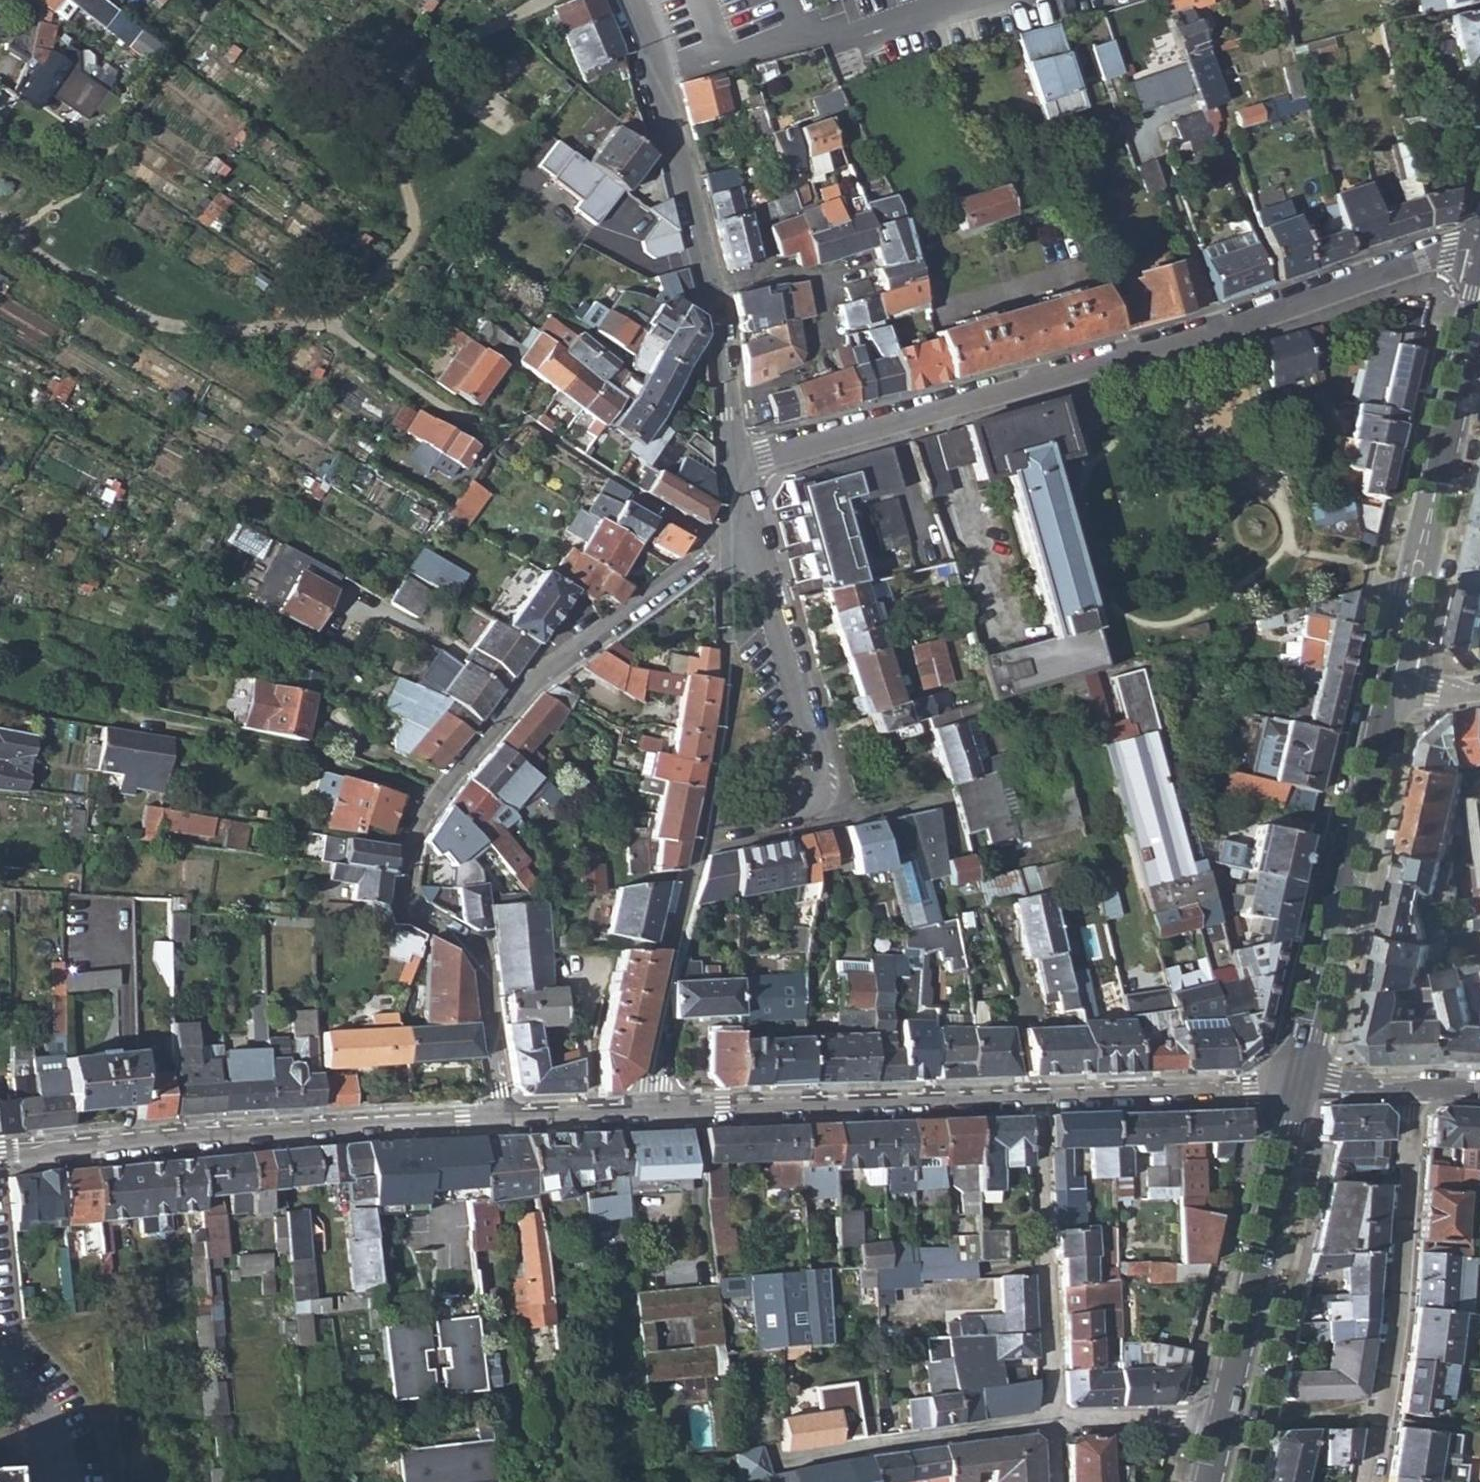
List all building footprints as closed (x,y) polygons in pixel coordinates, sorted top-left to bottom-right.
[(43,6),(60,21),(72,5),(102,28),(115,11),(101,0),(45,0),(43,6)] [(551,12),(552,16),(561,35),(562,34),(603,17),(595,0),(580,0),(551,12)] [(1188,9),(1190,14),(1211,7),(1209,0),(1201,0),(1203,5),(1188,9)] [(1295,8),(1314,4),(1313,0),(1292,0),(1295,8)] [(1474,0),(1413,0),(1416,15),(1474,0)] [(1459,66),(1479,62),(1479,61),(1479,8),(1446,17),(1459,66)] [(552,16),(543,21),(551,40),(561,35),(552,16)] [(603,17),(562,34),(584,83),(616,70),(617,74),(623,72),(614,43),(603,17)] [(13,96),(8,105),(25,117),(33,105),(38,108),(64,67),(48,55),(53,29),(36,25),(30,43),(13,96)] [(1051,25),(1011,36),(1028,103),(1069,93),(1051,25)] [(515,28),(512,32),(532,48),(536,42),(523,30),(520,33),(515,28)] [(1108,40),(1088,48),(1101,81),(1120,74),(1108,40)] [(1198,46),(1172,56),(1195,112),(1205,108),(1213,104),(1219,103),(1198,46)] [(1255,106),(1232,113),(1237,129),(1303,110),(1293,66),(1281,69),(1288,102),(1257,110),(1255,106)] [(1171,67),(1124,84),(1135,112),(1182,96),(1171,67)] [(683,78),(689,121),(732,115),(726,72),(683,78)] [(837,92),(810,102),(816,117),(844,106),(837,92)] [(1213,104),(1195,112),(1205,136),(1210,134),(1213,129),(1214,122),(1220,120),(1213,104)] [(760,106),(749,109),(760,148),(772,144),(770,135),(760,106)] [(633,110),(615,120),(636,138),(641,134),(633,110)] [(1209,145),(1195,112),(1173,121),(1189,155),(1209,145)] [(800,127),(797,132),(809,185),(819,183),(813,155),(832,148),(822,121),(800,127)] [(789,128),(770,135),(772,144),(777,161),(786,190),(792,208),(806,201),(789,128)] [(612,129),(585,164),(623,193),(647,162),(645,155),(612,129)] [(777,161),(766,164),(773,188),(777,187),(779,192),(786,190),(777,161)] [(1150,161),(1134,166),(1143,194),(1160,188),(1150,161)] [(846,166),(837,169),(842,182),(852,179),(849,171),(846,166)] [(858,169),(849,171),(852,179),(859,198),(861,203),(870,200),(858,169)] [(730,170),(701,177),(714,222),(738,215),(743,213),(740,203),(724,207),(719,194),(736,189),(730,170)] [(819,183),(809,185),(811,196),(819,196),(821,194),(819,183)] [(1346,252),(1386,239),(1377,211),(1369,183),(1338,192),(1339,196),(1329,199),(1330,204),(1337,231),(1344,255),(1347,255),(1346,252)] [(974,193),(941,204),(950,231),(998,217),(989,188),(974,193)] [(738,215),(714,222),(726,270),(755,263),(748,229),(793,212),(792,208),(786,190),(779,192),(768,195),(771,202),(743,213),(738,215)] [(830,202),(814,208),(822,228),(837,223),(837,221),(842,219),(832,190),(828,194),(830,202)] [(1451,191),(1417,194),(1418,200),(1425,227),(1443,224),(1451,191)] [(837,223),(822,228),(833,259),(871,248),(875,247),(859,198),(853,199),(851,195),(845,197),(852,216),(842,219),(837,221),(837,223)] [(1386,239),(1425,227),(1418,200),(1401,204),(1377,211),(1386,239)] [(666,201),(645,210),(675,233),(666,201)] [(814,208),(796,215),(797,217),(803,235),(822,228),(814,208)] [(1262,216),(1252,220),(1273,281),(1304,270),(1296,246),(1298,244),(1288,215),(1285,216),(1283,209),(1273,212),(1273,216),(1265,218),(1262,216)] [(797,217),(765,229),(778,256),(791,254),(797,264),(809,266),(813,265),(803,235),(797,217)] [(900,218),(870,228),(875,247),(871,248),(879,268),(911,259),(900,218)] [(822,228),(803,235),(813,265),(833,259),(822,228)] [(1298,244),(1296,246),(1304,270),(1344,255),(1337,231),(1298,244)] [(1244,233),(1198,249),(1215,300),(1264,284),(1247,233),(1244,233)] [(878,291),(870,294),(877,316),(907,307),(901,285),(917,281),(911,259),(879,268),(872,270),(878,291)] [(1126,298),(1101,305),(1110,331),(1201,304),(1186,261),(1137,275),(1138,280),(1122,285),(1126,298)] [(619,281),(614,289),(632,302),(637,294),(619,281)] [(917,281),(901,285),(907,307),(908,309),(923,305),(917,281)] [(801,282),(782,284),(788,317),(789,321),(791,320),(809,315),(801,282)] [(861,282),(843,288),(846,301),(870,294),(868,290),(864,291),(861,282)] [(755,288),(732,294),(737,317),(743,316),(743,320),(738,324),(741,331),(740,334),(762,329),(771,328),(770,321),(788,317),(782,284),(755,288)] [(1093,286),(931,333),(932,340),(943,379),(1110,331),(1093,286)] [(632,302),(624,313),(644,327),(656,309),(637,294),(632,302)] [(846,301),(836,304),(841,329),(864,323),(878,319),(877,316),(870,294),(846,301)] [(521,305),(517,311),(523,315),(527,309),(521,305)] [(646,328),(642,335),(658,345),(653,356),(680,372),(700,335),(696,317),(680,307),(672,320),(656,309),(644,327),(646,328)] [(497,311),(489,323),(525,350),(533,339),(497,311)] [(604,315),(592,332),(630,356),(642,335),(604,315)] [(764,337),(740,344),(744,377),(753,375),(755,380),(794,364),(798,353),(796,344),(791,320),(789,321),(788,317),(770,321),(771,328),(762,329),(764,337)] [(878,319),(864,323),(866,331),(881,329),(878,319)] [(548,320),(537,334),(549,344),(561,329),(548,320)] [(483,322),(474,335),(515,364),(516,362),(555,391),(557,393),(578,367),(549,344),(537,334),(533,339),(525,350),(483,322)] [(1317,325),(1300,329),(1309,361),(1326,356),(1317,325)] [(1354,400),(1401,411),(1419,331),(1392,329),(1371,325),(1368,344),(1354,400)] [(456,350),(432,383),(449,396),(452,393),(472,407),(500,366),(446,328),(439,338),(456,350)] [(561,329),(549,344),(578,367),(582,370),(594,352),(561,329)] [(1300,329),(1257,341),(1262,355),(1273,397),(1293,392),(1291,388),(1314,382),(1313,374),(1309,361),(1300,329)] [(630,356),(629,371),(666,396),(680,372),(653,356),(658,345),(642,335),(630,356)] [(879,360),(859,364),(868,399),(903,391),(890,352),(886,339),(871,346),(879,360)] [(932,340),(890,352),(903,391),(943,379),(932,340)] [(1248,358),(1262,355),(1257,341),(1245,346),(1248,358)] [(855,345),(842,348),(847,368),(843,369),(851,403),(868,399),(859,364),(855,345)] [(842,348),(830,352),(835,372),(843,369),(847,368),(842,348)] [(594,352),(582,370),(611,391),(623,373),(594,352)] [(813,378),(790,387),(790,388),(797,416),(851,403),(843,369),(835,372),(826,372),(825,369),(820,370),(820,362),(824,356),(820,352),(813,364),(815,372),(811,372),(813,378)] [(555,391),(550,399),(574,417),(579,410),(599,383),(582,370),(578,367),(557,393),(555,391)] [(640,379),(628,403),(655,422),(666,396),(640,379)] [(599,383),(579,410),(592,419),(587,426),(592,429),(597,432),(621,399),(599,383)] [(790,388),(769,393),(776,421),(797,416),(790,388)] [(1080,394),(1052,402),(1061,436),(1089,428),(1080,394)] [(980,658),(994,698),(1101,667),(1042,461),(1066,454),(1060,436),(1051,400),(959,426),(975,481),(1000,474),(1045,637),(980,658)] [(1351,436),(1393,446),(1401,411),(1354,400),(1350,420),(1336,417),(1339,400),(1320,403),(1328,432),(1351,436)] [(628,403),(610,428),(630,443),(623,455),(630,460),(642,467),(644,468),(669,433),(628,403)] [(396,407),(384,428),(396,434),(407,414),(396,407)] [(413,412),(401,434),(433,454),(425,467),(445,480),(453,466),(458,468),(469,447),(413,412)] [(539,415),(533,423),(545,431),(551,423),(539,415)] [(592,429),(572,449),(582,454),(597,432),(592,429)] [(1356,492),(1381,497),(1393,446),(1351,436),(1345,463),(1361,467),(1356,492)] [(789,481),(784,482),(791,506),(803,503),(807,515),(795,518),(801,542),(813,539),(817,552),(805,555),(812,579),(824,576),(828,592),(831,591),(861,584),(864,583),(841,506),(893,492),(881,449),(794,474),(796,479),(789,481)] [(623,455),(612,474),(618,478),(630,460),(623,455)] [(672,472),(667,481),(710,506),(710,474),(682,459),(672,472)] [(642,467),(632,486),(701,526),(710,506),(667,481),(644,468),(642,467)] [(466,482),(461,491),(479,503),(485,493),(466,482)] [(597,495),(585,514),(595,521),(634,546),(638,540),(651,520),(620,503),(625,492),(608,482),(600,496),(597,495)] [(461,491),(444,517),(464,528),(479,503),(461,491)] [(1354,527),(1373,533),(1379,506),(1346,499),(1348,506),(1354,527)] [(1310,529),(1371,544),(1373,533),(1354,527),(1348,506),(1306,517),(1310,529)] [(651,520),(638,540),(649,546),(661,525),(651,520)] [(595,521),(575,555),(612,581),(613,579),(634,546),(595,521)] [(1467,567),(1479,565),(1479,522),(1478,522),(1467,567)] [(661,525),(649,546),(673,558),(685,538),(661,525)] [(555,568),(549,579),(572,593),(587,602),(593,591),(615,604),(621,593),(625,587),(613,579),(612,581),(575,555),(567,550),(555,568)] [(432,556),(418,580),(447,597),(460,573),(432,556)] [(296,571),(275,612),(309,629),(338,575),(308,558),(300,573),(296,571)] [(1467,567),(1451,638),(1476,643),(1479,629),(1479,565),(1467,567)] [(918,569),(905,573),(908,586),(927,581),(923,568),(918,569)] [(471,589),(462,606),(489,622),(531,646),(572,593),(549,579),(541,574),(512,613),(471,589)] [(403,578),(387,601),(415,617),(428,594),(403,578)] [(828,592),(824,593),(846,668),(883,658),(861,584),(831,591),(828,592)] [(625,587),(621,593),(625,596),(631,591),(625,587)] [(1325,621),(1351,625),(1360,588),(1329,597),(1325,621)] [(916,597),(901,601),(908,640),(923,637),(916,597)] [(1254,630),(1275,625),(1272,613),(1250,620),(1254,630)] [(1312,665),(1341,671),(1351,625),(1325,621),(1305,618),(1299,646),(1296,658),(1285,656),(1279,654),(1277,663),(1286,663),(1312,665)] [(489,622),(470,647),(509,676),(531,646),(489,622)] [(1199,628),(1182,631),(1186,643),(1203,638),(1199,628)] [(1287,643),(1285,656),(1296,658),(1299,646),(1287,643)] [(470,647),(461,658),(501,687),(509,676),(470,647)] [(593,654),(573,668),(618,685),(679,697),(670,745),(637,738),(634,749),(648,753),(700,763),(714,681),(714,664),(687,660),(684,677),(622,667),(593,654)] [(461,658),(456,665),(459,667),(495,693),(501,687),(461,658)] [(883,658),(846,668),(854,694),(855,697),(862,696),(867,712),(873,733),(903,725),(926,718),(929,717),(923,695),(897,703),(883,658)] [(927,660),(913,664),(921,690),(934,687),(927,660)] [(1260,715),(1327,732),(1341,671),(1312,665),(1286,663),(1284,676),(1299,680),(1296,693),(1306,696),(1305,702),(1290,699),(1288,707),(1261,701),(1258,714),(1260,715)] [(459,667),(434,696),(447,703),(440,713),(465,734),(495,693),(459,667)] [(1216,1027),(1226,1067),(1249,1048),(1223,950),(1157,700),(1149,701),(1139,668),(1110,676),(1125,726),(1131,724),(1134,733),(1112,740),(1100,700),(1088,703),(1144,915),(1145,915),(1186,904),(1192,926),(1206,982),(1215,1014),(1213,1015),(1216,1027)] [(249,677),(240,726),(302,739),(311,693),(270,684),(249,677)] [(398,678),(383,707),(405,719),(399,728),(419,736),(444,757),(465,734),(440,713),(447,703),(434,696),(398,678)] [(550,686),(541,692),(566,710),(572,701),(550,686)] [(541,692),(498,741),(538,776),(544,768),(527,751),(543,732),(548,736),(566,710),(541,692)] [(854,694),(848,697),(854,716),(867,712),(862,696),(855,697),(854,694)] [(929,717),(926,718),(946,784),(949,784),(990,770),(1011,763),(1007,752),(987,758),(974,762),(961,722),(974,718),(978,717),(973,704),(929,717)] [(1469,764),(1479,763),(1479,708),(1464,709),(1468,758),(1469,764)] [(1423,763),(1448,770),(1452,757),(1468,758),(1464,709),(1458,710),(1428,736),(1423,763)] [(1269,778),(1314,790),(1327,732),(1260,715),(1256,736),(1262,746),(1275,749),(1269,778)] [(974,718),(961,722),(974,762),(987,758),(974,718)] [(100,726),(97,745),(166,755),(169,737),(100,726)] [(399,728),(393,739),(393,749),(430,774),(444,757),(419,736),(399,728)] [(22,792),(31,734),(0,729),(0,789),(22,792)] [(169,737),(166,755),(184,758),(187,740),(169,737)] [(78,741),(74,765),(118,772),(115,791),(131,793),(134,775),(162,779),(166,755),(97,745),(78,741)] [(498,741),(465,777),(490,797),(511,775),(549,806),(559,795),(538,776),(498,741)] [(646,768),(644,778),(694,786),(700,763),(648,753),(646,763),(656,765),(656,770),(646,768)] [(1466,774),(1464,773),(1448,770),(1423,763),(1403,847),(1447,858),(1463,862),(1479,865),(1479,856),(1472,797),(1472,789),(1468,789),(1465,800),(1469,851),(1449,846),(1466,774)] [(1220,790),(1308,814),(1314,790),(1269,778),(1226,767),(1220,790)] [(320,770),(315,787),(317,797),(328,809),(324,828),(354,834),(357,824),(385,831),(395,796),(320,770)] [(990,770),(949,784),(962,834),(982,829),(986,841),(1013,834),(1015,842),(1080,826),(1069,791),(1051,796),(1053,807),(1004,820),(990,770)] [(627,828),(624,841),(627,874),(676,868),(694,786),(644,778),(634,776),(632,783),(638,786),(636,791),(649,795),(646,811),(653,812),(650,827),(627,828)] [(465,777),(446,804),(470,828),(510,874),(519,866),(481,818),(495,802),(490,797),(465,777)] [(1472,797),(1479,796),(1479,784),(1471,785),(1472,789),(1472,797)] [(141,810),(137,840),(153,842),(155,828),(157,812),(158,808),(142,806),(141,810)] [(80,845),(85,809),(73,808),(69,843),(80,845)] [(157,812),(155,828),(188,833),(190,825),(234,832),(235,821),(158,808),(157,812)] [(935,808),(874,821),(886,866),(899,912),(903,929),(936,922),(926,880),(945,875),(943,860),(935,808)] [(874,821),(843,827),(853,871),(853,873),(886,866),(874,821)] [(1230,864),(1293,881),(1303,834),(1254,822),(1247,856),(1229,852),(1226,864),(1230,864)] [(843,827),(821,831),(831,874),(853,871),(843,827)] [(307,834),(302,860),(317,861),(322,835),(307,834)] [(322,835),(317,861),(327,862),(386,874),(389,847),(322,835)] [(803,835),(785,839),(793,886),(791,903),(811,900),(812,885),(803,835)] [(785,839),(732,849),(733,897),(757,892),(758,898),(765,897),(765,891),(793,886),(785,839)] [(1447,863),(1447,858),(1403,847),(1397,873),(1425,880),(1420,901),(1433,900),(1442,862),(1447,863)] [(705,854),(691,902),(733,897),(732,849),(705,854)] [(1008,853),(968,862),(973,879),(981,906),(1012,898),(1048,890),(1042,866),(1014,873),(1008,853)] [(593,854),(575,855),(579,897),(604,891),(600,864),(595,865),(593,854)] [(966,856),(943,860),(945,875),(947,886),(973,879),(968,862),(966,856)] [(359,907),(319,904),(322,919),(386,923),(388,924),(383,902),(386,874),(327,862),(325,878),(352,883),(351,899),(360,901),(359,907)] [(1463,862),(1470,878),(1479,878),(1479,865),(1463,862)] [(1223,950),(1249,1048),(1256,1042),(1293,881),(1230,864),(1227,872),(1245,877),(1243,887),(1239,886),(1238,891),(1242,892),(1238,909),(1239,912),(1254,916),(1250,933),(1254,934),(1253,940),(1228,945),(1223,950)] [(1106,869),(1092,872),(1102,919),(1118,914),(1106,869)] [(1385,925),(1427,936),(1420,909),(1420,901),(1425,880),(1397,873),(1385,925)] [(615,888),(605,935),(648,944),(655,909),(667,911),(674,879),(615,888)] [(483,884),(455,887),(459,921),(475,930),(489,928),(486,905),(483,884)] [(1048,890),(1012,898),(1019,957),(1029,956),(1044,999),(1055,997),(1057,1009),(1073,1006),(1070,993),(1065,972),(1048,890)] [(534,903),(486,905),(489,928),(493,955),(519,953),(519,950),(546,949),(543,903),(534,903)] [(1167,1001),(1173,1023),(1213,1015),(1215,1014),(1206,982),(1174,990),(1172,982),(1176,980),(1168,944),(1161,945),(1159,934),(1192,926),(1186,904),(1145,915),(1167,1001)] [(899,912),(874,916),(877,933),(898,931),(903,929),(899,912)] [(903,929),(898,931),(901,944),(904,943),(906,945),(942,936),(957,933),(955,917),(936,922),(903,929)] [(1464,930),(1479,928),(1479,917),(1464,920),(1464,930)] [(388,924),(386,923),(384,955),(404,962),(397,981),(406,984),(426,937),(404,924),(388,924)] [(1384,930),(1371,987),(1416,986),(1421,961),(1427,962),(1431,941),(1384,930)] [(957,933),(942,936),(947,965),(962,962),(957,933)] [(430,939),(422,1029),(474,1027),(466,974),(450,951),(430,939)] [(678,946),(668,981),(670,1018),(699,1017),(704,1017),(734,1016),(735,979),(716,980),(716,967),(697,967),(696,946),(678,946)] [(519,953),(493,955),(499,994),(506,994),(527,992),(549,990),(547,971),(546,949),(519,950),(519,953)] [(905,949),(903,968),(916,969),(918,949),(905,949)] [(609,991),(594,1051),(596,1092),(608,1091),(632,1071),(659,950),(619,950),(614,973),(611,973),(606,991),(609,991)] [(888,954),(870,954),(870,961),(868,1008),(886,1008),(886,980),(889,980),(888,954)] [(986,956),(985,961),(997,1002),(1008,998),(995,954),(986,956)] [(1435,971),(1438,985),(1459,1060),(1479,1061),(1479,1032),(1474,1032),(1473,1023),(1472,1010),(1469,1001),(1462,973),(1479,969),(1479,960),(1435,971)] [(837,1035),(804,1035),(804,1038),(802,1083),(865,1081),(868,1008),(870,961),(835,961),(835,975),(837,976),(837,1035)] [(903,976),(898,977),(897,1007),(911,1007),(916,969),(903,968),(903,976)] [(1084,968),(1065,972),(1070,993),(1089,989),(1084,968)] [(117,975),(62,975),(63,993),(118,991),(117,975)] [(806,977),(735,979),(734,1016),(734,1018),(805,1016),(806,977)] [(1425,1061),(1459,1060),(1438,985),(1416,986),(1371,987),(1359,1039),(1379,1063),(1425,1061)] [(549,990),(527,992),(529,1026),(536,1027),(563,1024),(561,989),(554,990),(549,990)] [(1089,989),(1070,993),(1073,1006),(1076,1022),(1095,1022),(1089,989)] [(527,992),(506,994),(507,1023),(504,1024),(512,1086),(522,1096),(576,1093),(575,1060),(541,1068),(540,1061),(545,1061),(544,1048),(538,1049),(536,1027),(529,1026),(527,992)] [(251,1028),(263,1030),(266,996),(254,994),(251,1028)] [(182,995),(170,996),(171,1038),(172,1062),(185,1061),(182,995)] [(983,995),(966,996),(967,1014),(967,1027),(969,1077),(1014,1076),(998,1009),(989,1009),(988,1005),(984,1004),(983,995)] [(63,1001),(51,1001),(53,1048),(63,1048),(63,1001)] [(1152,1012),(1123,1019),(1123,1021),(1133,1071),(1180,1068),(1175,1035),(1173,1023),(1167,1001),(1150,1005),(1152,1012)] [(886,1008),(868,1008),(865,1081),(896,1080),(897,1044),(888,1044),(886,1034),(885,1033),(886,1008)] [(313,1012),(289,1013),(290,1038),(314,1037),(313,1012)] [(326,1033),(322,1034),(322,1067),(406,1064),(403,1030),(395,1031),(394,1014),(370,1015),(370,1024),(363,1024),(363,1032),(326,1033)] [(967,1014),(934,1014),(934,1027),(967,1027),(967,1014)] [(805,1016),(734,1018),(734,1021),(753,1020),(753,1025),(762,1024),(761,1020),(794,1019),(804,1019),(805,1016)] [(804,1019),(794,1019),(793,1034),(804,1035),(804,1019)] [(923,1021),(897,1022),(897,1044),(896,1080),(924,1079),(923,1021)] [(1095,1022),(1076,1022),(1086,1073),(1133,1071),(1123,1021),(1095,1022)] [(1076,1022),(1020,1029),(1027,1076),(1086,1073),(1076,1022)] [(734,1025),(707,1025),(706,1073),(714,1086),(732,1086),(734,1040),(734,1025)] [(422,1029),(403,1030),(406,1064),(478,1061),(474,1027),(422,1029)] [(967,1027),(934,1027),(934,1078),(969,1077),(967,1027)] [(1226,1067),(1216,1027),(1175,1035),(1180,1068),(1226,1067)] [(284,1038),(264,1038),(265,1058),(266,1110),(317,1107),(315,1077),(314,1037),(290,1038),(291,1062),(285,1062),(284,1038)] [(171,1038),(159,1038),(160,1062),(172,1062),(171,1038)] [(762,1040),(734,1040),(732,1086),(802,1083),(804,1038),(762,1040)] [(30,1047),(11,1048),(12,1099),(13,1131),(33,1129),(34,1098),(30,1047)] [(92,1058),(64,1060),(65,1111),(136,1104),(136,1074),(136,1054),(107,1056),(107,1052),(92,1054),(92,1058)] [(545,1061),(540,1061),(541,1068),(575,1060),(575,1052),(545,1061)] [(265,1058),(222,1059),(222,1082),(223,1112),(266,1110),(265,1058)] [(53,1059),(31,1059),(34,1098),(33,1129),(65,1126),(65,1111),(64,1060),(64,1059),(53,1059)] [(185,1061),(172,1062),(174,1115),(223,1112),(222,1082),(215,1082),(213,1060),(185,1061)] [(166,1073),(136,1074),(137,1118),(168,1115),(166,1073)] [(352,1075),(315,1077),(317,1107),(353,1105),(352,1075)] [(13,1131),(12,1099),(0,1100),(0,1132),(13,1131)] [(1337,1140),(1333,1156),(1385,1158),(1388,1116),(1379,1104),(1321,1106),(1321,1133),(1318,1134),(1318,1141),(1337,1140)] [(1456,1148),(1478,1149),(1478,1144),(1479,1115),(1479,1109),(1441,1107),(1428,1117),(1426,1145),(1456,1148)] [(1242,1108),(1172,1111),(1173,1142),(1175,1142),(1175,1185),(1175,1194),(1200,1195),(1199,1143),(1212,1141),(1212,1157),(1230,1158),(1234,1140),(1244,1140),(1242,1108)] [(1173,1142),(1172,1111),(1106,1113),(1108,1175),(1109,1199),(1127,1198),(1127,1150),(1124,1143),(1131,1143),(1135,1149),(1149,1149),(1154,1145),(1154,1142),(1161,1143),(1161,1165),(1144,1165),(1144,1185),(1146,1185),(1146,1197),(1160,1197),(1161,1186),(1175,1185),(1175,1142),(1173,1142)] [(1108,1175),(1106,1113),(1046,1115),(1048,1144),(1049,1146),(1054,1229),(1079,1229),(1078,1226),(1082,1225),(1080,1175),(1068,1175),(1068,1145),(1090,1144),(1090,1176),(1108,1175)] [(1013,1163),(1025,1161),(1023,1115),(970,1117),(974,1206),(977,1259),(1003,1259),(1000,1188),(997,1187),(996,1164),(1013,1163)] [(974,1206),(970,1117),(935,1119),(937,1165),(939,1164),(947,1164),(948,1171),(950,1181),(957,1182),(959,1206),(974,1206)] [(937,1165),(935,1119),(907,1120),(911,1189),(942,1188),(941,1179),(939,1164),(937,1165)] [(911,1189),(907,1120),(880,1121),(883,1166),(885,1166),(886,1189),(903,1189),(911,1189)] [(883,1166),(880,1121),(831,1123),(835,1190),(856,1190),(856,1176),(851,1167),(883,1166)] [(835,1190),(831,1123),(797,1124),(800,1185),(800,1195),(834,1197),(835,1190)] [(800,1185),(797,1124),(763,1126),(765,1161),(763,1161),(765,1187),(800,1185)] [(722,1163),(763,1161),(765,1161),(763,1126),(701,1129),(703,1179),(723,1178),(722,1163)] [(623,1182),(687,1179),(685,1129),(618,1133),(620,1149),(623,1182)] [(626,1216),(623,1182),(620,1149),(612,1149),(610,1132),(573,1133),(583,1180),(610,1177),(611,1196),(585,1199),(587,1221),(626,1216)] [(585,1225),(587,1221),(585,1199),(583,1180),(573,1133),(521,1135),(533,1193),(537,1209),(543,1239),(552,1237),(545,1201),(541,1191),(548,1189),(550,1199),(570,1197),(568,1186),(575,1186),(577,1226),(580,1267),(589,1266),(585,1225)] [(468,1239),(469,1249),(495,1247),(492,1222),(497,1221),(495,1208),(505,1207),(504,1198),(533,1193),(521,1135),(477,1137),(481,1162),(481,1164),(476,1165),(482,1200),(466,1202),(468,1221),(470,1229),(468,1239)] [(367,1203),(465,1194),(466,1202),(482,1200),(476,1165),(481,1164),(481,1162),(477,1137),(359,1141),(367,1203)] [(367,1203),(359,1141),(275,1150),(279,1186),(330,1182),(332,1195),(344,1194),(344,1201),(348,1200),(351,1235),(344,1236),(350,1289),(343,1289),(343,1293),(334,1294),(335,1306),(377,1302),(377,1297),(367,1203)] [(1455,1158),(1461,1159),(1477,1159),(1478,1154),(1478,1149),(1456,1148),(1455,1158)] [(279,1186),(275,1150),(193,1158),(209,1331),(220,1331),(216,1273),(210,1273),(209,1265),(218,1264),(218,1254),(225,1254),(222,1211),(220,1211),(216,1192),(227,1192),(228,1211),(249,1209),(249,1211),(273,1208),(271,1187),(279,1186)] [(1333,1156),(1332,1162),(1342,1163),(1347,1170),(1345,1185),(1350,1185),(1350,1174),(1351,1168),(1366,1168),(1376,1168),(1385,1168),(1385,1158),(1333,1156)] [(1425,1165),(1441,1165),(1442,1158),(1425,1156),(1425,1165)] [(209,1331),(193,1158),(90,1168),(96,1219),(155,1213),(156,1228),(169,1227),(168,1211),(183,1210),(185,1226),(187,1225),(193,1292),(197,1292),(197,1300),(193,1300),(198,1343),(210,1342),(209,1331)] [(1476,1167),(1477,1159),(1461,1159),(1460,1167),(1476,1167)] [(1326,1183),(1345,1185),(1347,1170),(1342,1163),(1332,1162),(1326,1183)] [(1458,1257),(1470,1258),(1470,1250),(1430,1246),(1431,1240),(1458,1243),(1462,1193),(1458,1192),(1452,1192),(1455,1166),(1450,1166),(1441,1165),(1425,1165),(1423,1184),(1423,1189),(1418,1252),(1458,1257)] [(1459,1185),(1475,1186),(1476,1167),(1460,1167),(1459,1185)] [(96,1219),(90,1168),(57,1171),(62,1224),(79,1222),(82,1252),(98,1251),(96,1219)] [(1385,1168),(1376,1168),(1375,1178),(1375,1186),(1383,1186),(1385,1168)] [(62,1224),(57,1171),(7,1176),(13,1230),(18,1230),(18,1228),(22,1228),(20,1219),(52,1217),(54,1224),(62,1224)] [(1378,1251),(1383,1186),(1375,1186),(1358,1185),(1350,1185),(1345,1185),(1326,1183),(1311,1253),(1378,1251)] [(856,1190),(835,1190),(838,1246),(856,1245),(859,1244),(856,1190)] [(1088,1201),(1081,1201),(1082,1225),(1090,1225),(1088,1201)] [(281,1215),(286,1264),(290,1310),(299,1309),(326,1307),(325,1295),(311,1295),(304,1208),(301,1207),(281,1209),(281,1215)] [(507,1261),(512,1312),(550,1310),(543,1239),(537,1209),(518,1213),(516,1226),(518,1245),(520,1261),(507,1261)] [(272,1214),(276,1265),(286,1264),(281,1215),(275,1216),(275,1214),(272,1214)] [(1176,1263),(1205,1264),(1216,1215),(1176,1216),(1176,1263)] [(68,1284),(62,1224),(54,1224),(56,1240),(56,1242),(56,1252),(55,1257),(56,1262),(61,1300),(56,1301),(57,1314),(71,1313),(68,1284)] [(1103,1224),(1104,1260),(1112,1260),(1111,1224),(1103,1224)] [(1089,1280),(1113,1278),(1113,1265),(1092,1268),(1091,1260),(1094,1258),(1093,1225),(1090,1225),(1082,1225),(1078,1226),(1079,1229),(1054,1229),(1054,1256),(1060,1257),(1061,1283),(1089,1280)] [(726,1229),(707,1229),(712,1256),(735,1256),(733,1228),(726,1229)] [(884,1228),(875,1229),(876,1242),(884,1241),(884,1228)] [(859,1244),(856,1245),(858,1265),(872,1264),(885,1263),(884,1242),(859,1244)] [(518,1245),(505,1246),(507,1261),(520,1261),(518,1245)] [(236,1267),(228,1268),(230,1279),(237,1278),(236,1272),(257,1271),(259,1292),(271,1291),(268,1251),(235,1254),(236,1267)] [(1342,1267),(1342,1294),(1374,1292),(1378,1251),(1311,1253),(1306,1273),(1342,1267)] [(1417,1309),(1453,1313),(1458,1257),(1418,1252),(1413,1308),(1417,1309)] [(181,1253),(163,1256),(167,1300),(185,1297),(181,1253)] [(946,1253),(913,1254),(914,1261),(915,1278),(941,1277),(972,1276),(972,1260),(946,1261),(946,1253)] [(885,1263),(872,1264),(873,1292),(875,1340),(927,1337),(945,1335),(941,1277),(915,1278),(914,1261),(885,1263)] [(1146,1261),(1121,1262),(1121,1272),(1122,1274),(1147,1272),(1146,1261)] [(1173,1263),(1147,1262),(1147,1272),(1173,1273),(1173,1263)] [(1176,1263),(1173,1263),(1173,1273),(1173,1280),(1201,1282),(1205,1264),(1176,1263)] [(858,1265),(856,1265),(858,1292),(873,1292),(872,1264),(858,1265)] [(803,1267),(746,1274),(749,1294),(756,1346),(778,1344),(778,1346),(830,1342),(826,1268),(803,1267)] [(1030,1272),(998,1274),(999,1320),(956,1322),(957,1326),(951,1327),(951,1335),(989,1334),(1032,1332),(1030,1272)] [(730,1276),(715,1278),(716,1285),(717,1296),(749,1294),(746,1274),(730,1276)] [(1089,1280),(1090,1309),(1114,1305),(1113,1278),(1089,1280)] [(1061,1313),(1090,1309),(1089,1280),(1061,1283),(1061,1313)] [(79,1283),(68,1284),(71,1313),(82,1311),(79,1283)] [(712,1346),(724,1346),(717,1296),(716,1285),(633,1294),(643,1383),(714,1376),(712,1346)] [(1312,1288),(1311,1296),(1330,1295),(1329,1286),(1312,1288)] [(1301,1297),(1311,1296),(1303,1287),(1301,1297)] [(1324,1305),(1324,1316),(1324,1322),(1372,1321),(1374,1292),(1342,1294),(1330,1295),(1311,1296),(1301,1297),(1299,1305),(1307,1307),(1324,1305)] [(1105,1337),(1116,1336),(1114,1305),(1090,1309),(1061,1313),(1063,1341),(1095,1338),(1105,1337)] [(299,1309),(290,1310),(293,1339),(304,1337),(303,1318),(300,1316),(299,1309)] [(1452,1366),(1456,1367),(1463,1314),(1453,1313),(1417,1309),(1410,1361),(1452,1366)] [(476,1310),(433,1315),(436,1344),(444,1344),(446,1362),(439,1363),(442,1392),(485,1386),(476,1310)] [(426,1317),(379,1323),(387,1388),(388,1399),(433,1393),(430,1364),(423,1365),(421,1347),(429,1346),(426,1317)] [(1311,1322),(1311,1333),(1325,1333),(1325,1343),(1369,1339),(1372,1321),(1324,1322),(1311,1322)] [(1034,1355),(1032,1332),(989,1334),(990,1358),(1034,1355)] [(1311,1333),(1311,1344),(1325,1343),(1325,1333),(1311,1333)] [(951,1335),(945,1335),(947,1355),(952,1392),(956,1421),(1027,1410),(1035,1395),(1034,1379),(1017,1380),(1017,1369),(991,1370),(990,1358),(989,1334),(951,1335)] [(945,1335),(927,1337),(929,1355),(947,1355),(945,1335)] [(1116,1336),(1105,1337),(1107,1361),(1109,1362),(1117,1360),(1116,1336)] [(1064,1368),(1095,1366),(1095,1338),(1063,1341),(1064,1368)] [(1279,1391),(1286,1400),(1360,1398),(1369,1339),(1325,1343),(1311,1344),(1289,1346),(1286,1358),(1301,1358),(1302,1356),(1333,1356),(1331,1373),(1315,1374),(1316,1366),(1285,1366),(1279,1391)] [(210,1342),(198,1343),(199,1358),(211,1357),(210,1342)] [(1141,1342),(1137,1342),(1137,1355),(1149,1357),(1151,1344),(1141,1342)] [(1117,1371),(1118,1404),(1165,1403),(1175,1395),(1185,1350),(1151,1344),(1149,1357),(1147,1368),(1117,1369),(1117,1371)] [(908,1428),(956,1421),(952,1392),(948,1392),(944,1359),(921,1362),(927,1396),(903,1399),(908,1428)] [(1399,1410),(1428,1416),(1432,1396),(1447,1398),(1452,1366),(1410,1361),(1406,1361),(1399,1410)] [(1069,1406),(1118,1404),(1117,1371),(1095,1372),(1095,1366),(1064,1368),(1065,1401),(1069,1406)] [(250,1372),(240,1373),(241,1383),(251,1382),(250,1372)] [(223,1377),(213,1378),(216,1409),(226,1408),(223,1377)] [(780,1417),(780,1449),(782,1449),(837,1440),(836,1438),(834,1438),(832,1393),(819,1395),(820,1411),(780,1417)] [(1441,1481),(1461,1481),(1463,1469),(1442,1467),(1443,1458),(1455,1459),(1457,1434),(1396,1427),(1389,1475),(1422,1480),(1441,1481)] [(1308,1430),(1305,1445),(1320,1446),(1320,1455),(1321,1465),(1350,1465),(1355,1429),(1308,1430)] [(1304,1453),(1305,1445),(1308,1430),(1279,1431),(1268,1440),(1258,1481),(1298,1481),(1304,1453)] [(1036,1439),(1028,1432),(940,1444),(945,1481),(969,1481),(977,1480),(975,1470),(986,1469),(986,1481),(1038,1481),(1036,1439)] [(393,1448),(397,1481),(488,1481),(497,1481),(492,1435),(393,1448)] [(1125,1465),(1113,1465),(1113,1472),(1106,1472),(1105,1435),(1072,1436),(1067,1441),(1068,1481),(1125,1481),(1125,1465)] [(733,1449),(737,1480),(757,1476),(766,1475),(760,1444),(733,1449)] [(940,1444),(866,1453),(871,1481),(893,1481),(893,1480),(920,1476),(921,1481),(945,1481),(940,1444)] [(1313,1454),(1320,1455),(1320,1446),(1305,1445),(1304,1453),(1313,1454)] [(766,1475),(768,1481),(871,1481),(866,1453),(766,1475)] [(210,1468),(211,1481),(222,1481),(221,1466),(210,1468)]
